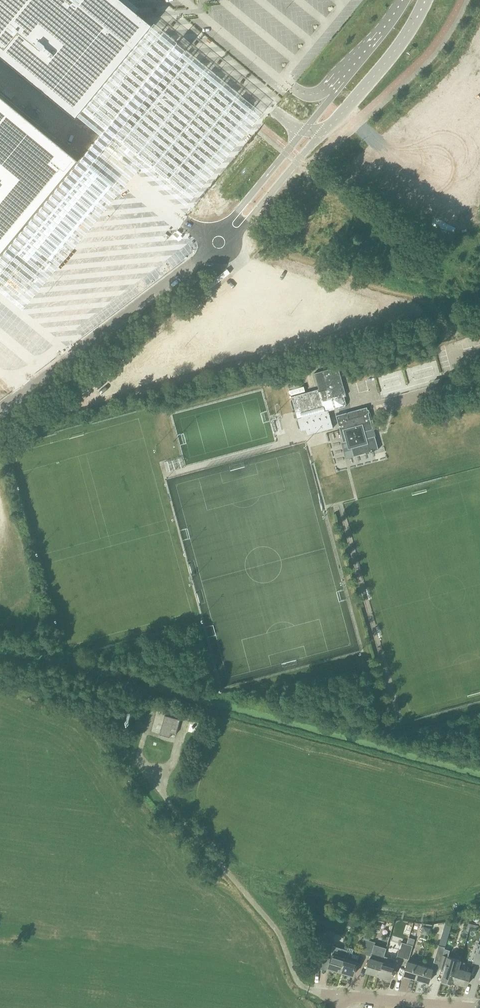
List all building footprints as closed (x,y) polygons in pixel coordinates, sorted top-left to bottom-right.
[(76,117),(152,24),(124,0),(0,0),(0,54),(76,117)] [(251,112),(150,28),(83,109),(147,162),(184,193),(251,112)] [(79,157),(0,91),(0,253),(79,157)] [(0,253),(0,269),(2,271),(18,253),(33,265),(43,253),(52,259),(113,185),(90,166),(81,159),(79,157),(0,253)] [(313,203),(306,212),(311,215),(318,207),(313,203)] [(319,389),(292,397),(292,398),(298,418),(302,431),(307,430),(308,436),(334,428),(330,412),(329,410),(335,408),(335,409),(347,406),(346,404),(344,396),(345,396),(347,395),(346,394),(340,371),(340,370),(339,366),(337,367),(335,367),(324,370),(321,371),(315,373),(319,389)] [(436,387),(442,385),(441,378),(434,380),(436,387)] [(367,407),(336,415),(341,430),(343,441),(344,442),(347,441),(349,449),(352,448),(355,456),(379,449),(375,436),(373,429),(367,407)] [(172,733),(176,734),(181,719),(165,715),(160,734),(171,737),(172,733)] [(445,922),(434,959),(440,961),(440,962),(441,962),(445,947),(451,924),(445,922)] [(359,952),(365,954),(370,940),(372,934),(366,933),(364,939),(363,938),(359,952)] [(317,943),(316,957),(317,957),(323,957),(331,958),(328,967),(341,971),(347,950),(333,946),(334,944),(335,936),(325,935),(324,943),(317,943)] [(365,954),(370,956),(371,956),(372,952),(375,942),(370,940),(365,954)] [(408,943),(401,941),(397,956),(403,958),(408,943)] [(408,943),(403,958),(408,959),(413,945),(408,943)] [(347,950),(341,971),(354,975),(358,961),(360,955),(353,953),(354,948),(348,947),(347,950)] [(450,949),(445,947),(441,962),(439,968),(444,969),(448,956),(450,951),(450,949)] [(366,971),(379,975),(384,955),(372,952),(371,956),(370,956),(366,971)] [(395,965),(397,959),(384,955),(379,975),(391,979),(396,965),(395,965)] [(442,978),(442,980),(448,982),(449,980),(454,982),(458,968),(460,960),(448,956),(444,969),(442,978)] [(416,979),(421,964),(408,960),(403,975),(416,979)] [(429,983),(433,968),(421,964),(416,979),(429,983)] [(458,968),(454,982),(467,986),(471,972),(458,968)]
